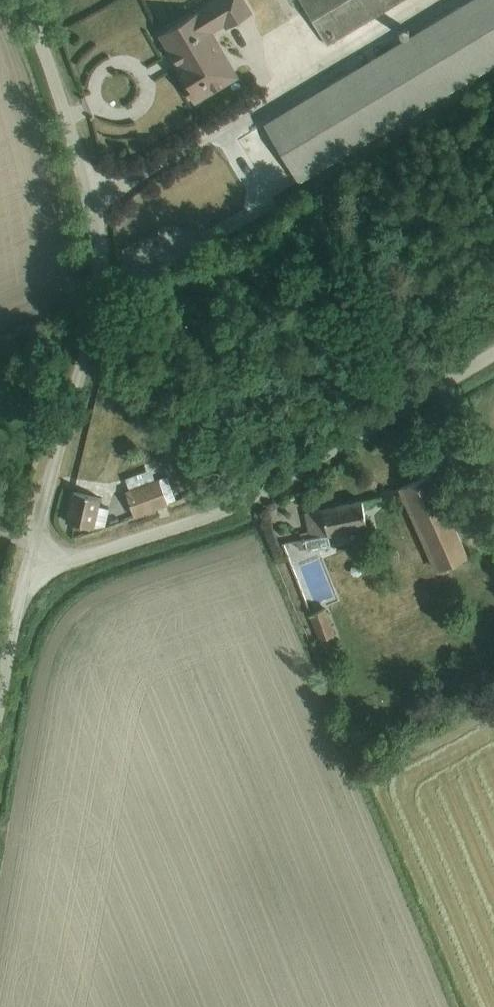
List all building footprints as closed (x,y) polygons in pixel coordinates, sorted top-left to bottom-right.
[(160,35),(178,65),(176,66),(185,81),(182,83),(193,102),(238,75),(214,32),(224,26),(226,29),(253,12),(246,0),(219,0),(160,35)] [(263,125),(297,181),(298,182),(493,65),(493,0),(471,0),(345,76),(263,125)] [(327,46),(404,0),(300,0),(327,46)] [(128,489),(124,491),(134,517),(168,505),(168,503),(175,500),(167,477),(155,481),(151,469),(125,479),(128,489)] [(431,475),(401,488),(438,572),(469,557),(431,475)] [(73,492),(66,521),(93,528),(104,527),(109,508),(99,506),(100,498),(73,492)] [(301,540),(297,541),(299,550),(307,549),(308,551),(330,547),(328,537),(368,529),(362,502),(305,513),(309,532),(300,534),(301,540)] [(325,608),(309,614),(320,642),(336,636),(325,608)]
